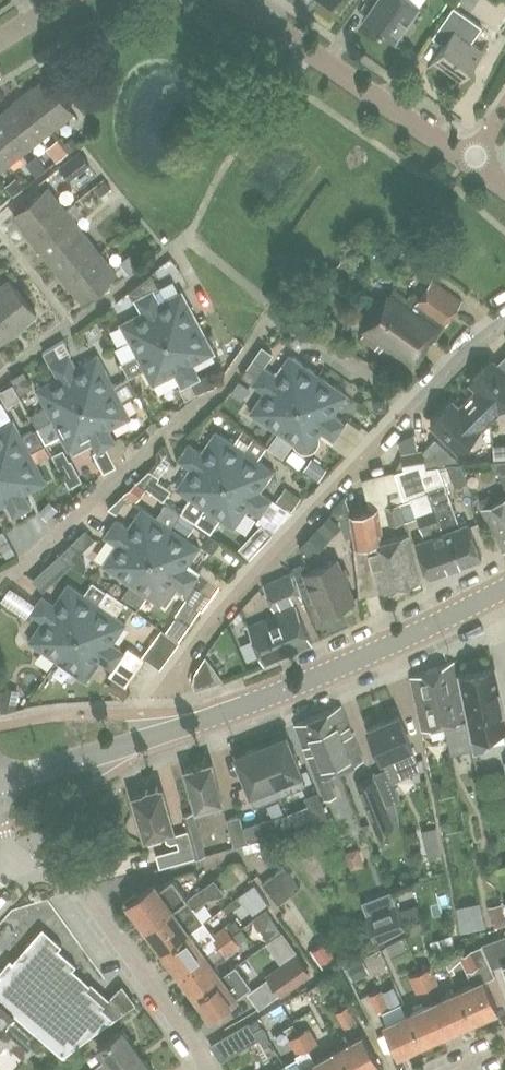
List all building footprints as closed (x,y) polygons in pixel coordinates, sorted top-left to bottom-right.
[(415,0),(380,0),(367,20),(395,39),(420,4),(415,0)] [(457,85),(483,48),(470,39),(481,23),(454,4),(443,20),(455,28),(429,66),(457,85)] [(52,127),(73,110),(46,76),(25,93),(52,127)] [(52,127),(25,93),(3,110),(30,144),(52,127)] [(3,110),(0,113),(0,151),(9,161),(30,144),(3,110)] [(0,151),(0,168),(9,161),(0,151)] [(24,160),(30,178),(50,171),(44,153),(24,160)] [(31,234),(65,207),(48,185),(14,212),(31,234)] [(83,228),(65,207),(31,234),(49,256),(83,228)] [(83,228),(49,256),(66,277),(100,250),(83,228)] [(117,272),(100,250),(66,277),(83,299),(117,272)] [(161,300),(156,289),(161,287),(153,271),(139,281),(168,336),(199,319),(183,288),(161,300)] [(435,339),(463,299),(432,277),(415,302),(395,288),(362,336),(413,371),(424,355),(415,348),(426,332),(435,339)] [(0,286),(0,309),(16,329),(37,312),(10,278),(0,286)] [(168,336),(139,281),(129,289),(134,297),(136,296),(143,309),(121,321),(137,351),(168,336)] [(16,329),(0,309),(0,342),(16,329)] [(216,350),(199,319),(168,336),(191,380),(201,375),(194,362),(216,350)] [(182,385),(191,380),(168,336),(137,351),(122,360),(130,375),(145,367),(154,383),(175,371),(182,385)] [(76,365),(70,352),(72,351),(65,337),(54,344),(84,400),(114,384),(98,353),(76,365)] [(303,350),(325,363),(330,354),(309,341),(303,350)] [(36,386),(52,417),(84,400),(54,344),(44,350),(50,362),(51,361),(58,374),(36,386)] [(298,401),(318,372),(290,353),(276,373),(264,365),(265,364),(254,356),(247,366),(298,401)] [(492,358),(471,380),(478,387),(460,406),(452,399),(431,420),(459,448),(504,401),(504,370),(492,358)] [(241,375),(252,382),(264,390),(250,411),(278,430),(298,401),(247,366),(241,375)] [(318,372),(298,401),(340,429),(346,421),(333,413),(347,392),(318,372)] [(107,445),(116,440),(109,426),(131,415),(123,400),(139,392),(130,375),(114,384),(84,400),(107,445)] [(0,390),(0,392),(8,406),(21,399),(13,383),(0,390)] [(84,400),(52,417),(37,425),(46,442),(61,433),(69,448),(91,436),(98,449),(94,451),(104,469),(116,462),(107,445),(84,400)] [(319,433),(322,429),(334,438),(340,429),(298,401),(278,430),(294,440),(297,446),(303,450),(310,450),(316,446),(319,440),(319,433)] [(30,449),(30,450),(45,442),(36,425),(21,433),(13,418),(0,425),(0,465),(30,449)] [(184,450),(225,477),(245,448),(216,429),(202,450),(190,441),(184,450)] [(253,435),(245,448),(225,477),(266,505),(272,497),(260,489),(274,468),(258,457),(267,444),(253,435)] [(435,463),(446,462),(452,460),(461,461),(436,435),(423,448),(426,465),(435,463)] [(402,454),(394,469),(394,470),(419,466),(426,465),(423,448),(418,449),(401,451),(402,454)] [(0,465),(0,466),(23,509),(32,504),(25,491),(46,480),(30,450),(30,449),(0,465)] [(59,467),(68,462),(61,449),(52,454),(59,467)] [(206,506),(225,477),(184,450),(179,458),(191,466),(177,487),(191,497),(182,511),(196,520),(206,506)] [(492,460),(504,483),(504,459),(492,460)] [(426,465),(419,466),(427,490),(443,484),(435,463),(426,465)] [(0,466),(0,505),(7,501),(14,513),(23,509),(0,466)] [(404,500),(411,498),(429,493),(427,490),(419,466),(394,470),(400,488),(404,500)] [(138,479),(146,485),(164,499),(172,488),(158,478),(161,474),(151,467),(138,479)] [(394,469),(362,478),(366,496),(400,488),(394,470),(394,469)] [(261,513),(266,505),(225,477),(206,506),(234,525),(248,505),(261,513)] [(136,499),(146,485),(138,479),(125,491),(136,499)] [(429,493),(434,509),(455,565),(481,555),(468,521),(459,525),(450,502),(443,484),(427,490),(429,493)] [(429,493),(411,498),(417,515),(434,509),(429,493)] [(504,547),(504,495),(482,507),(503,548),(504,547)] [(401,501),(385,505),(389,522),(390,523),(406,520),(406,519),(401,501)] [(378,504),(368,507),(350,512),(355,545),(354,545),(352,551),(359,594),(419,579),(408,531),(382,538),(380,523),(378,504)] [(116,517),(111,526),(151,553),(170,525),(142,505),(128,526),(116,517)] [(428,575),(455,565),(434,509),(417,515),(425,536),(415,540),(428,575)] [(85,539),(95,529),(85,519),(66,536),(81,548),(85,539)] [(170,525),(151,553),(192,582),(198,573),(186,565),(200,545),(170,525)] [(271,534),(262,525),(250,537),(241,547),(251,556),(271,534)] [(103,563),(131,582),(151,553),(111,526),(104,535),(116,543),(103,563)] [(226,542),(218,553),(241,568),(248,557),(226,542)] [(70,543),(60,552),(71,563),(81,554),(80,553),(72,544),(70,543)] [(176,589),(171,586),(174,582),(186,590),(192,582),(151,553),(131,582),(123,594),(141,606),(149,595),(160,602),(161,600),(166,603),(176,589)] [(291,569),(292,571),(301,593),(313,589),(322,611),(353,598),(335,557),(309,569),(306,563),(291,569)] [(302,595),(301,593),(292,571),(264,583),(274,607),(302,595)] [(43,594),(37,602),(78,630),(106,590),(93,581),(85,593),(69,582),(55,602),(43,594)] [(106,590),(78,630),(119,659),(125,651),(112,642),(126,621),(116,614),(125,601),(107,588),(106,590)] [(167,628),(180,637),(201,606),(188,597),(167,628)] [(29,639),(58,659),(78,630),(37,602),(31,611),(43,619),(29,639)] [(264,662),(312,641),(296,603),(248,624),(264,662)] [(78,630),(58,659),(86,679),(100,659),(113,667),(119,659),(78,630)] [(142,655),(160,667),(171,653),(153,640),(142,655)] [(454,659),(411,674),(423,729),(445,723),(451,753),(472,748),(466,717),(454,659)] [(473,749),(483,748),(486,743),(483,731),(504,727),(504,721),(494,667),(460,674),(473,749)] [(126,685),(115,678),(109,686),(124,697),(130,688),(126,685)] [(15,704),(18,691),(3,687),(0,700),(15,704)] [(335,793),(327,773),(362,759),(340,704),(294,723),(324,797),(335,793)] [(388,770),(404,764),(405,767),(417,762),(410,745),(411,744),(399,713),(367,725),(381,758),(382,758),(386,767),(372,772),(374,777),(384,802),(399,798),(388,770)] [(286,733),(234,753),(249,790),(253,803),(279,793),(304,783),(300,771),(286,733)] [(211,758),(184,765),(194,805),(221,798),(211,758)] [(386,810),(384,802),(374,777),(357,784),(375,830),(392,823),(386,810)] [(473,803),(485,801),(482,780),(469,782),(473,803)] [(170,837),(176,836),(181,856),(196,852),(188,825),(186,825),(175,828),(173,824),(172,825),(157,783),(128,793),(136,816),(134,820),(137,829),(142,831),(143,835),(164,828),(166,836),(170,837)] [(313,820),(325,816),(315,790),(303,795),(313,820)] [(188,825),(196,852),(202,851),(191,807),(182,810),(186,825),(188,825)] [(239,812),(224,816),(231,843),(246,839),(239,812)] [(261,820),(243,825),(247,840),(291,827),(286,813),(261,820)] [(431,850),(445,848),(443,831),(428,833),(431,850)] [(346,847),(331,849),(334,868),(349,866),(346,847)] [(367,848),(354,852),(360,871),(373,866),(367,848)] [(285,864),(263,881),(279,902),(301,885),(285,864)] [(146,926),(186,896),(172,876),(157,886),(154,881),(139,892),(134,891),(123,899),(131,911),(134,909),(146,926)] [(146,926),(162,948),(202,919),(193,906),(206,897),(199,887),(186,896),(146,926)] [(366,913),(377,943),(406,927),(395,901),(366,913)] [(492,922),(504,919),(502,907),(490,910),(492,922)] [(459,917),(462,929),(484,924),(482,912),(459,917)] [(162,948),(179,970),(232,931),(241,925),(235,916),(212,933),(202,919),(162,948)] [(15,1009),(38,1030),(64,1053),(114,1017),(101,1005),(104,1002),(86,986),(90,983),(72,966),(76,962),(58,946),(62,942),(43,925),(0,972),(0,996),(15,1009)] [(221,974),(221,973),(213,962),(226,953),(226,952),(240,942),(232,931),(179,970),(195,993),(221,974)] [(482,942),(492,965),(503,961),(504,968),(504,934),(482,942)] [(325,939),(312,948),(321,962),(335,954),(325,939)] [(480,970),(492,965),(482,942),(460,952),(468,969),(477,965),(480,970)] [(309,972),(296,954),(268,974),(280,992),(309,972)] [(235,963),(221,973),(221,974),(195,993),(211,1015),(237,996),(236,994),(250,984),(235,963)] [(420,970),(428,986),(439,981),(432,965),(420,970)] [(428,986),(420,970),(409,975),(416,991),(428,986)] [(484,977),(458,988),(472,1018),(497,1007),(484,977)] [(389,1004),(382,987),(369,993),(376,1009),(389,1004)] [(458,988),(434,999),(447,1029),(472,1018),(458,988)] [(408,1010),(422,1041),(447,1029),(434,999),(408,1010)] [(345,1023),(355,1018),(346,1002),(337,1008),(345,1023)] [(38,1030),(15,1009),(6,1018),(0,1013),(0,1031),(9,1039),(10,1038),(22,1048),(38,1030)] [(397,1052),(422,1041),(408,1010),(383,1022),(397,1052)] [(266,1032),(262,1024),(254,1029),(248,1019),(224,1033),(236,1049),(266,1032)] [(307,1044),(308,1044),(317,1039),(308,1024),(299,1029),(307,1044)] [(113,1067),(137,1049),(121,1027),(96,1044),(105,1056),(94,1064),(95,1066),(89,1069),(108,1069),(113,1067)] [(304,1065),(294,1069),(321,1069),(315,1058),(308,1044),(307,1044),(299,1029),(289,1034),(298,1050),(296,1050),(304,1064),(304,1065)] [(352,1069),(364,1069),(379,1061),(363,1032),(339,1045),(344,1055),(352,1069)] [(344,1055),(339,1045),(315,1058),(321,1069),(352,1069),(344,1055)] [(137,1049),(113,1067),(115,1069),(152,1069),(137,1049)] [(285,1061),(269,1069),(290,1069),(285,1061)]
